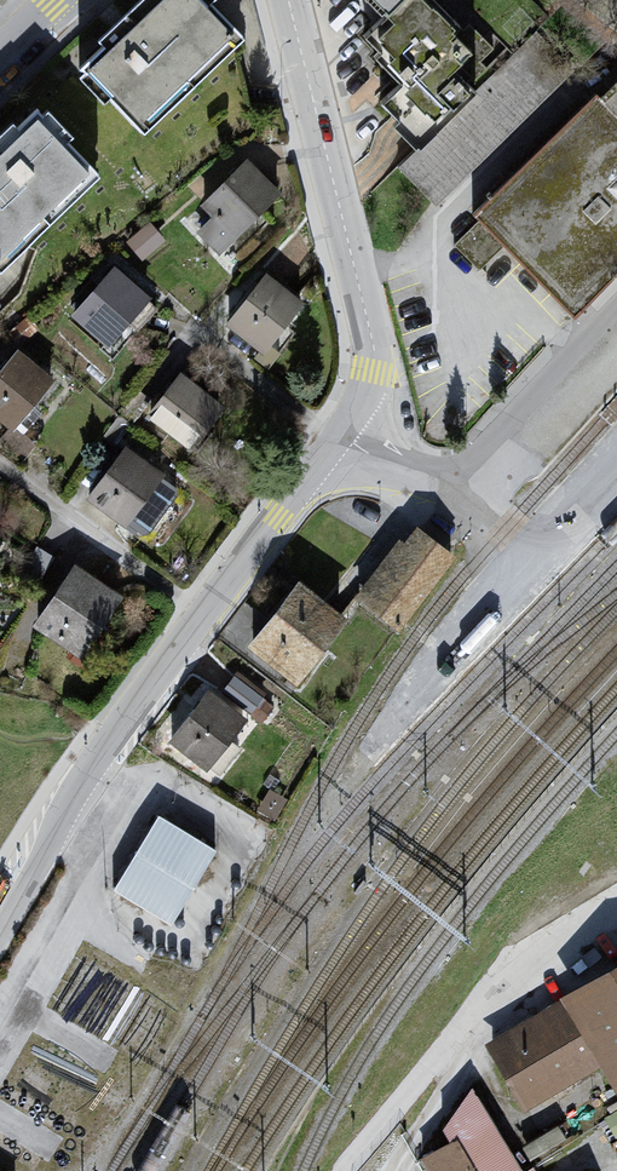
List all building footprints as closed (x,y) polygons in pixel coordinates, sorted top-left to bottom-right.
[(81,76),(144,142),(243,46),(203,0),(164,0),(81,76)] [(370,33),(412,76),(391,96),(413,117),(406,124),(424,141),(496,70),(427,0),(404,0),(390,13),(370,33)] [(390,13),(404,0),(377,0),(390,13)] [(469,219),(524,282),(572,318),(616,272),(616,126),(592,99),(469,219)] [(0,162),(0,276),(99,185),(38,124),(0,162)] [(246,167),(198,211),(210,225),(201,245),(218,260),(280,199),(246,167)] [(112,275),(68,322),(104,352),(150,306),(112,275)] [(268,280),(223,331),(260,361),(304,311),(268,280)] [(0,373),(0,427),(11,438),(54,385),(15,355),(0,373)] [(225,414),(180,377),(160,407),(204,442),(225,414)] [(163,484),(122,456),(86,506),(120,532),(163,484)] [(413,537),(352,607),(403,636),(454,567),(413,537)] [(71,575),(29,634),(74,665),(121,605),(71,575)] [(296,592),(247,656),(296,694),(344,627),(296,592)] [(225,685),(254,709),(268,693),(239,668),(225,685)] [(254,728),(203,692),(153,740),(211,784),(254,728)] [(216,857),(155,821),(111,897),(168,930),(216,857)] [(557,1003),(599,1074),(616,1105),(616,970),(557,1003)] [(599,1074),(557,1003),(482,1050),(521,1113),(599,1074)] [(415,1167),(418,1170),(515,1170),(470,1092),(439,1137),(445,1147),(415,1167)]
